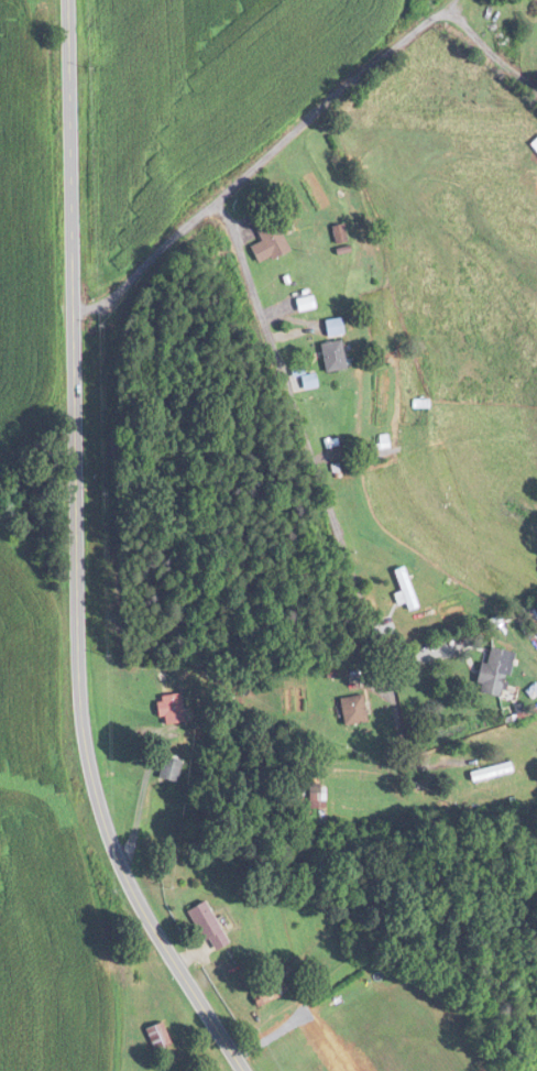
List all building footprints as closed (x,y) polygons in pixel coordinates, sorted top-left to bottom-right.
[(274,206),(253,213),(264,241),(254,245),(260,263),(291,251),(274,206)] [(346,223),(335,226),(339,242),(350,240),(346,223)] [(297,292),(302,312),(318,308),(314,288),(297,292)] [(347,333),(344,317),(327,321),(330,337),(347,333)] [(351,368),(344,339),(323,344),(329,372),(351,368)] [(421,607),(408,566),(396,570),(402,591),(396,593),(399,605),(407,602),(410,610),(421,607)] [(527,613),(535,632),(536,631),(536,609),(527,613)] [(505,696),(514,651),(488,646),(479,691),(505,696)] [(168,724),(188,721),(183,693),(159,697),(162,717),(166,716),(168,724)] [(342,697),(347,725),(370,721),(365,693),(342,697)] [(162,777),(180,781),(185,760),(167,756),(162,777)] [(328,807),(328,784),(312,784),(312,807),(328,807)] [(231,944),(210,900),(192,910),(213,952),(231,944)] [(158,1051),(175,1043),(164,1021),(148,1030),(158,1051)]
